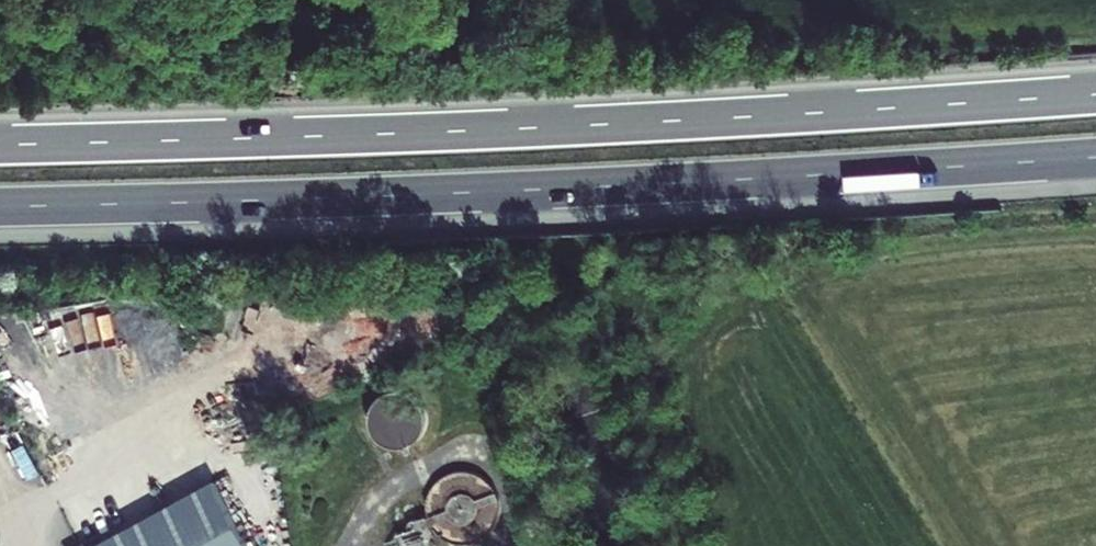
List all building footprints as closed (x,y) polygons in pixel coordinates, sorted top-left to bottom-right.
[(94,545),(251,545),(215,480),(103,541),(94,545)] [(76,545),(94,545),(103,541),(99,534),(76,545)]
